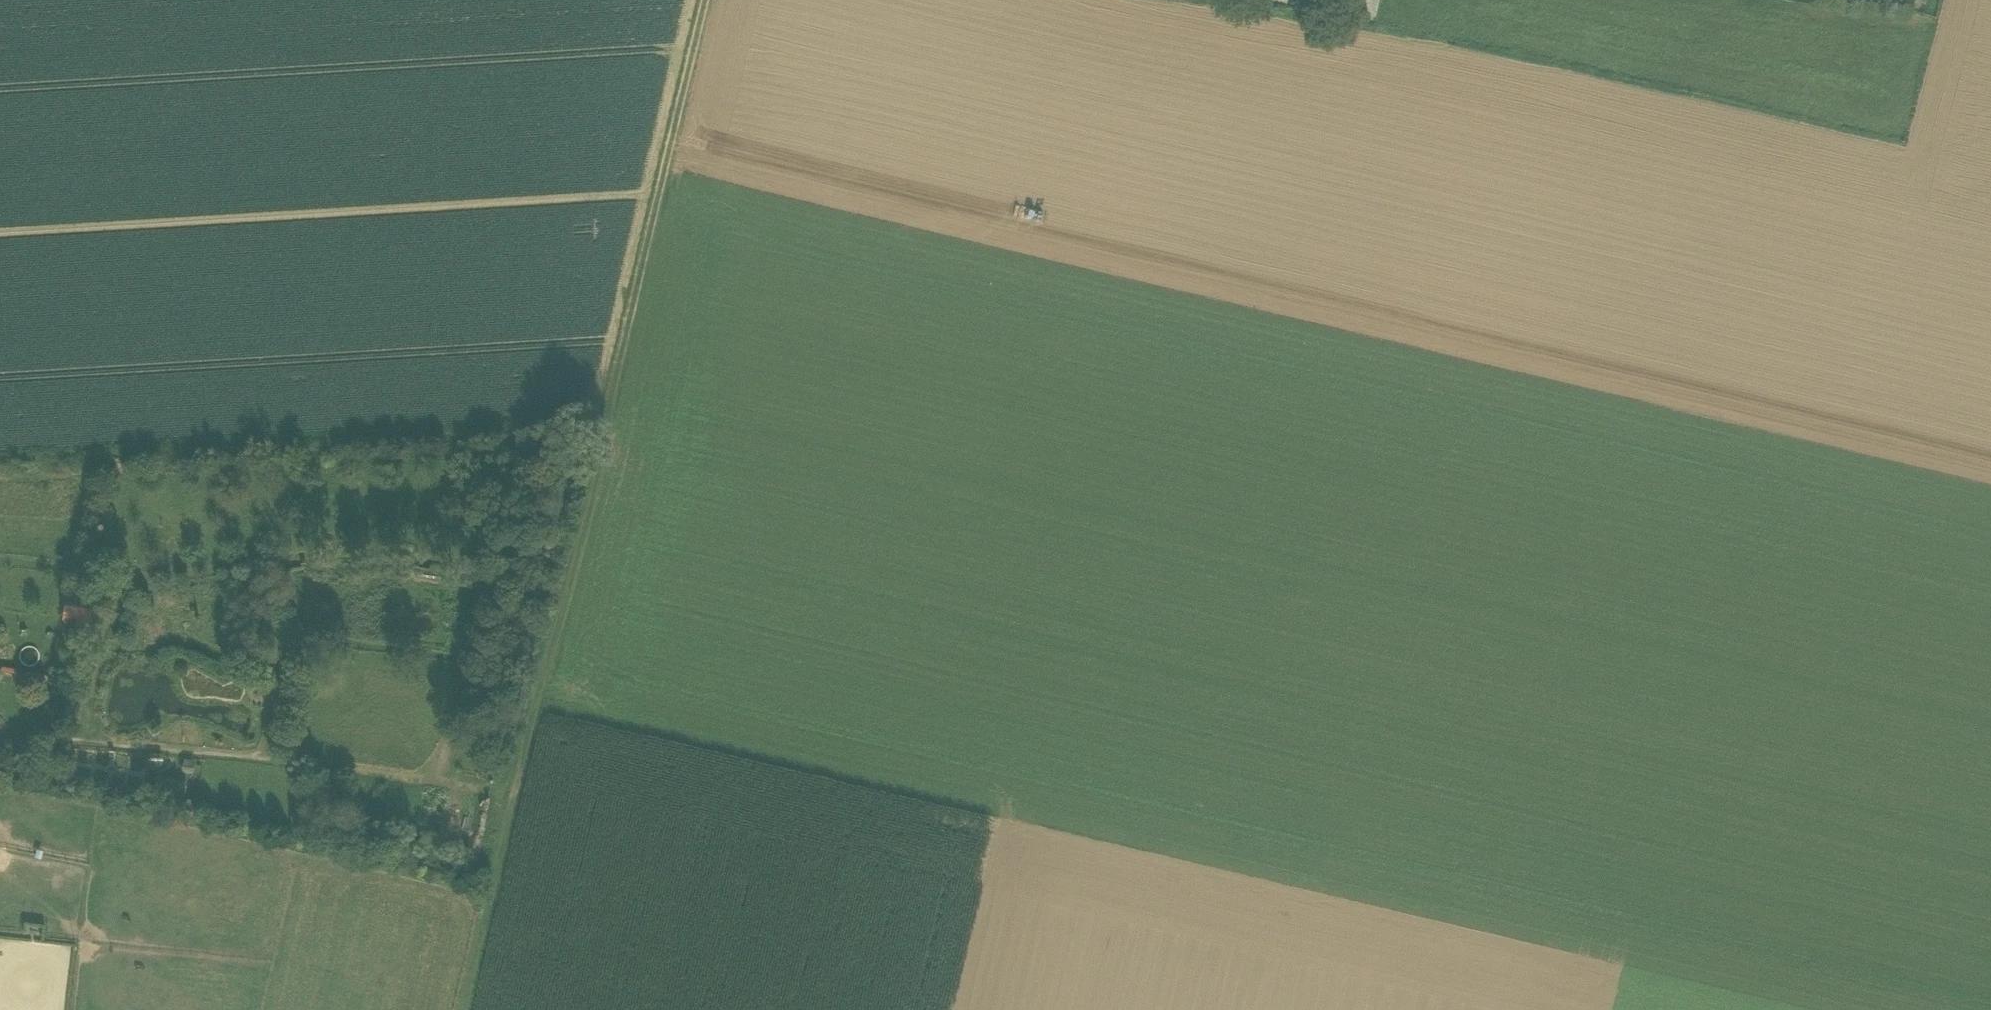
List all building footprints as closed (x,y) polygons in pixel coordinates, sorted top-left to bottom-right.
[(92,602),(71,598),(67,619),(88,623),(92,602)]
